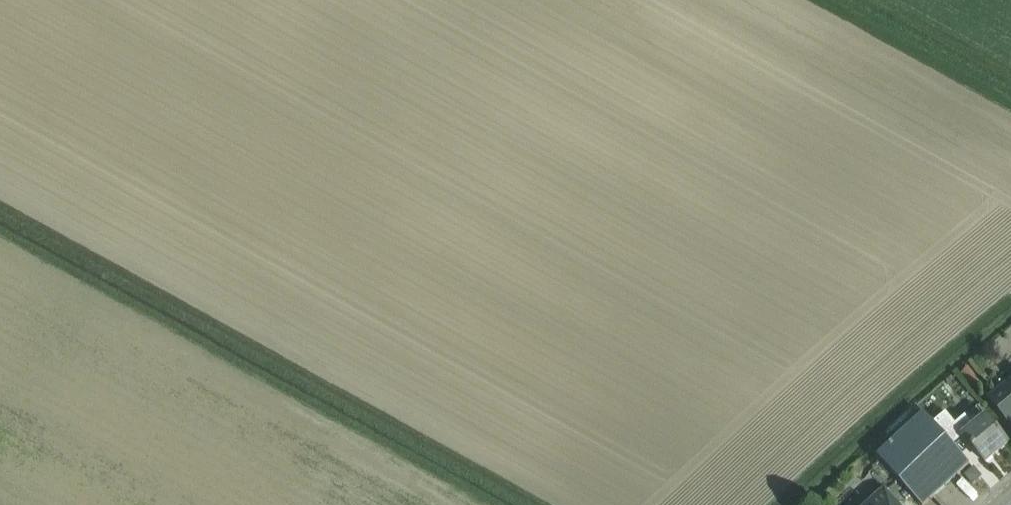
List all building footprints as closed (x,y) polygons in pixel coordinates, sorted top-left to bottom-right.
[(990,396),(1010,422),(1010,378),(990,396)] [(1009,444),(978,406),(956,425),(947,413),(934,424),(950,441),(960,432),(986,463),(1009,444)] [(970,464),(950,441),(934,424),(926,415),(896,442),(879,458),(882,462),(920,503),(921,504),(924,504),(970,464)] [(973,484),(982,476),(974,467),(965,475),(973,484)] [(885,491),(870,504),(898,504),(885,491)]
